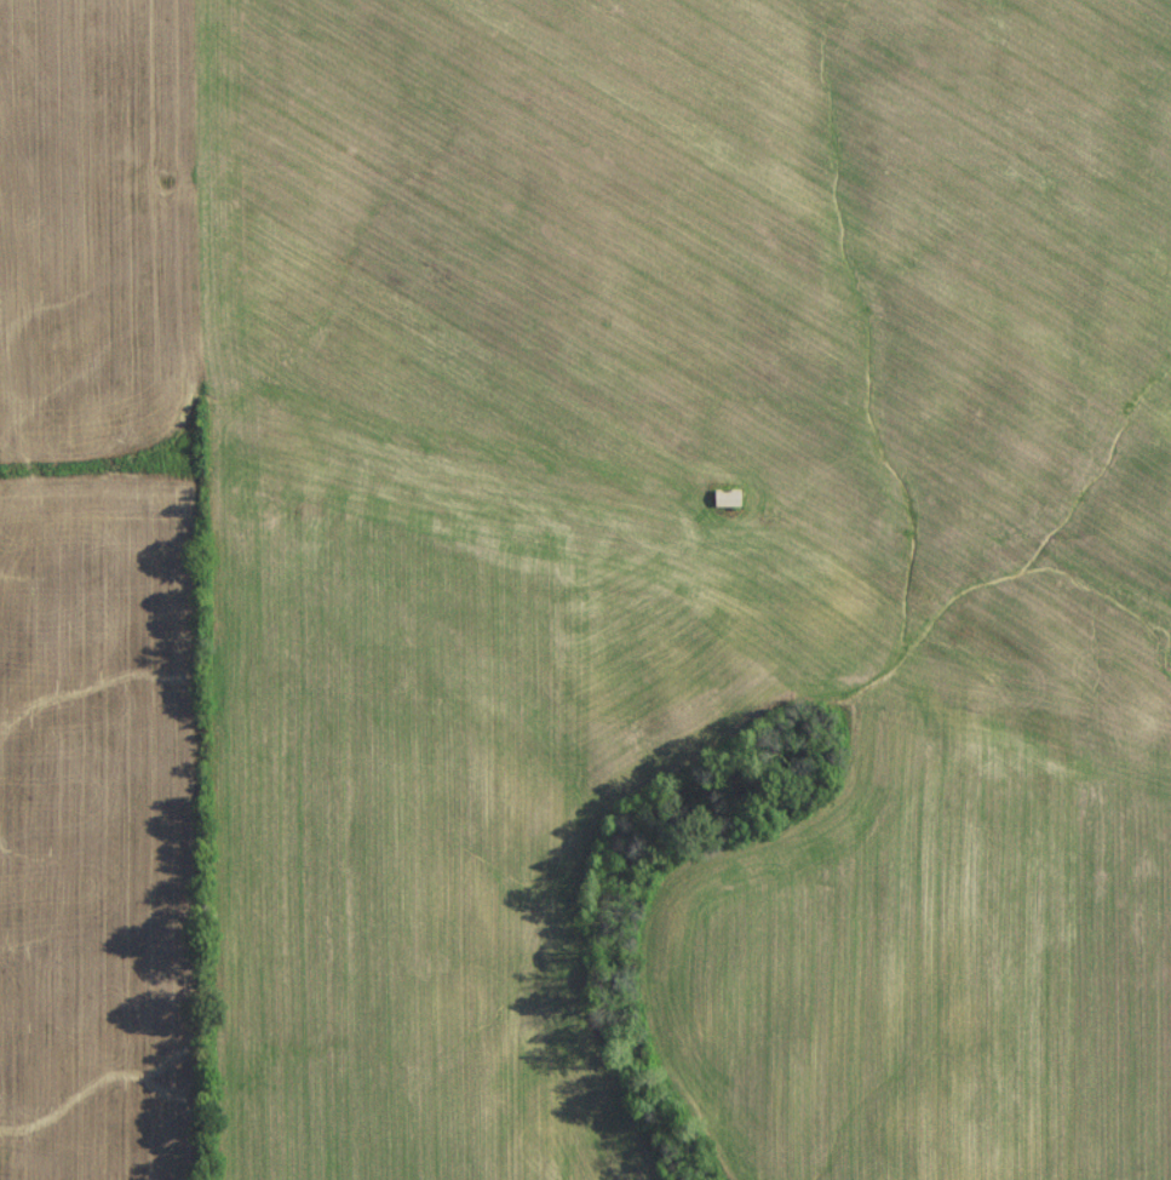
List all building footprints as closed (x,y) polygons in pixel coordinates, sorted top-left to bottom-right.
[(740,513),(740,496),(714,496),(714,513),(740,513)]
